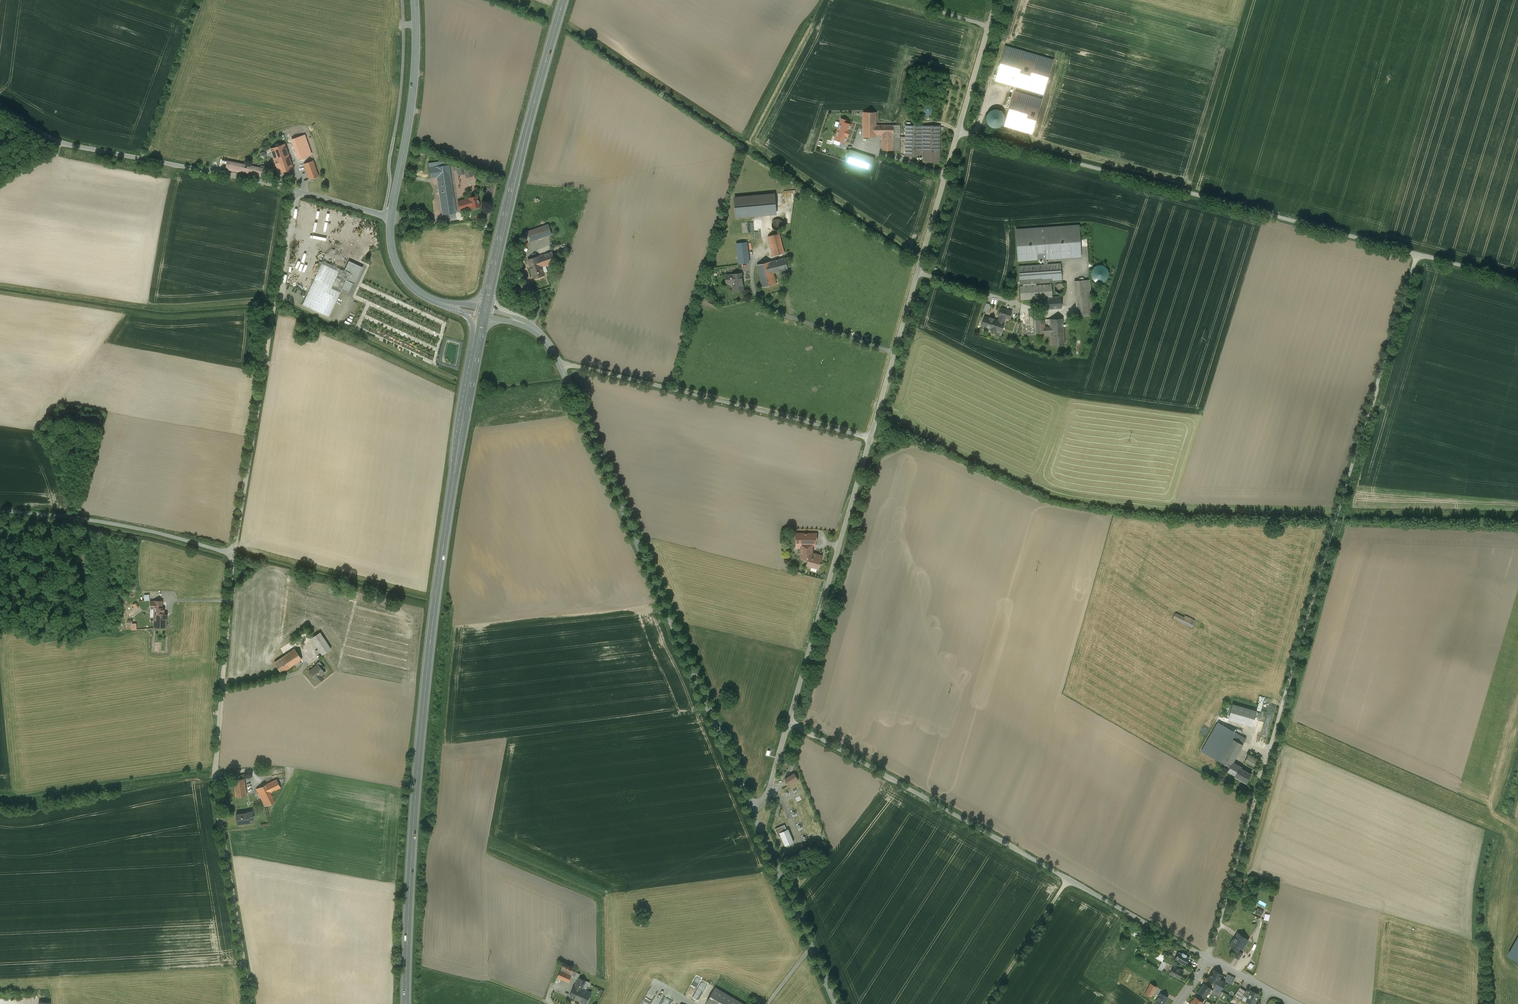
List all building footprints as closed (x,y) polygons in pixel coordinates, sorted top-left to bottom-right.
[(1053,60),(1005,46),(996,80),(1043,93),(1053,60)] [(1042,99),(1014,91),(1004,125),(1032,133),(1042,99)] [(923,113),(931,115),(934,105),(925,103),(923,113)] [(987,115),(986,117),(986,119),(987,121),(987,123),(988,124),(990,126),(992,127),(994,127),(996,128),(998,127),(999,127),(1001,126),(1003,124),(1004,123),(1005,121),(1005,119),(1005,117),(1004,115),(1003,113),(1002,112),(1000,110),(999,110),(997,109),(995,109),(993,110),(991,110),(989,112),(988,113),(987,115)] [(876,112),(863,112),(863,136),(876,136),(876,125),(876,112)] [(848,120),(841,118),(837,130),(838,130),(835,140),(841,142),(845,143),(847,137),(848,137),(850,131),(849,130),(851,124),(847,123),(848,120)] [(893,125),(876,125),(876,136),(882,136),(882,134),(893,134),(893,125)] [(893,134),(882,134),(882,136),(882,150),(900,150),(900,139),(900,137),(900,125),(893,125),(893,134)] [(922,125),(906,125),(906,137),(900,137),(900,139),(906,139),(906,156),(922,156),(922,125)] [(940,125),(924,125),(923,156),(923,162),(940,162),(940,125)] [(311,155),(306,141),(297,145),(302,159),(311,155)] [(284,144),(271,149),(275,159),(288,155),(284,144)] [(874,157),(850,150),(846,161),(870,169),(874,157)] [(288,155),(275,159),(279,172),(292,168),(288,155)] [(313,160),(303,164),(309,180),(319,176),(313,160)] [(263,168),(227,161),(226,169),(261,176),(263,168)] [(449,164),(429,167),(430,178),(437,177),(443,214),(456,213),(449,164)] [(462,166),(456,168),(458,175),(465,172),(463,169),(462,166)] [(469,167),(463,169),(465,172),(466,177),(472,174),(469,167)] [(775,194),(734,198),(736,214),(741,214),(741,216),(776,213),(775,194)] [(477,196),(468,198),(471,207),(471,208),(473,207),(478,206),(480,205),(477,196)] [(468,199),(458,202),(461,210),(471,207),(468,199)] [(773,221),(775,228),(783,225),(781,219),(773,221)] [(548,224),(525,232),(529,242),(552,234),(548,224)] [(1078,228),(1018,232),(1020,259),(1080,254),(1078,228)] [(783,232),(768,236),(773,255),(788,252),(783,232)] [(746,241),(736,243),(738,263),(748,262),(746,241)] [(554,249),(523,259),(530,280),(547,275),(544,266),(558,261),(554,249)] [(784,257),(757,265),(759,273),(773,270),(773,273),(787,269),(784,257)] [(348,276),(341,289),(349,293),(353,283),(355,284),(363,268),(349,261),(343,273),(348,276)] [(343,273),(322,263),(302,304),(329,317),(341,289),(348,276),(343,273)] [(1061,263),(1019,266),(1020,284),(1023,283),(1023,286),(1036,285),(1036,283),(1062,281),(1061,263)] [(1091,272),(1091,275),(1092,277),(1093,280),(1095,281),(1098,282),(1101,282),(1103,282),(1106,280),(1107,278),(1108,276),(1109,273),(1108,270),(1106,268),(1104,266),(1102,265),(1099,265),(1096,266),(1094,267),(1092,269),(1091,272)] [(773,270),(759,273),(762,287),(776,283),(773,273),(773,270)] [(741,273),(726,275),(727,283),(736,282),(736,287),(734,287),(733,288),(734,291),(743,289),(743,282),(742,282),(741,278),(742,277),(741,277),(741,273)] [(1090,280),(1074,281),(1076,296),(1086,295),(1087,315),(1092,315),(1090,280)] [(1059,283),(1058,283),(1057,283),(1056,284),(1055,285),(1055,286),(1054,287),(1054,288),(1054,289),(1055,290),(1055,291),(1056,292),(1057,292),(1057,293),(1058,293),(1059,293),(1060,293),(1061,293),(1062,293),(1062,292),(1063,292),(1064,291),(1064,290),(1065,289),(1065,288),(1065,287),(1064,286),(1064,285),(1063,284),(1062,284),(1062,283),(1061,283),(1059,283)] [(1023,286),(1020,286),(1021,299),(1044,298),(1044,297),(1044,298),(1052,297),(1051,284),(1036,285),(1023,286)] [(1086,295),(1076,296),(1077,316),(1087,315),(1086,295)] [(1052,297),(1044,298),(1044,297),(1044,298),(1045,309),(1062,308),(1061,296),(1052,297)] [(1011,311),(1002,308),(1001,308),(999,315),(1005,317),(1009,318),(1011,311),(1011,312),(1011,311)] [(998,321),(993,319),(994,318),(993,318),(990,317),(990,318),(985,316),(985,317),(982,325),(991,328),(991,329),(996,331),(996,330),(1001,331),(1004,323),(1004,322),(1005,317),(1000,315),(998,321)] [(1063,318),(1047,319),(1047,323),(1048,323),(1048,327),(1044,327),(1044,319),(1036,320),(1037,333),(1051,332),(1051,330),(1063,329),(1063,318)] [(1063,329),(1051,330),(1051,332),(1052,345),(1064,344),(1063,329)] [(815,533),(796,533),(796,544),(812,544),(815,544),(815,540),(815,533)] [(812,544),(803,544),(803,547),(803,553),(801,555),(802,557),(802,558),(808,560),(809,557),(812,558),(813,555),(814,553),(812,552),(812,544)] [(822,555),(814,553),(813,555),(812,558),(809,557),(808,560),(807,564),(818,567),(819,565),(819,566),(821,565),(821,564),(820,562),(822,555)] [(141,608),(136,601),(133,604),(138,611),(141,608)] [(162,608),(154,607),(154,608),(154,626),(166,627),(166,613),(164,613),(164,608),(162,608)] [(1173,619),(1192,627),(1196,620),(1185,615),(1185,616),(1176,612),(1173,619)] [(320,632),(311,638),(322,654),(331,649),(320,632)] [(282,672),(302,657),(295,648),(275,662),(282,672)] [(319,663),(309,670),(316,679),(326,672),(319,663)] [(1256,711),(1233,704),(1228,719),(1252,726),(1256,711)] [(1219,761),(1236,732),(1218,722),(1201,751),(1219,761)] [(1236,732),(1219,761),(1230,767),(1230,766),(1232,762),(1246,738),(1236,732)] [(1257,760),(1248,755),(1245,761),(1253,766),(1257,760)] [(1241,767),(1232,762),(1230,766),(1238,771),(1240,768),(1241,767)] [(1240,768),(1238,771),(1235,776),(1245,782),(1250,774),(1240,768)] [(794,772),(785,778),(789,785),(798,779),(794,772)] [(244,778),(233,780),(236,797),(246,795),(244,778)] [(276,779),(256,789),(265,806),(275,801),(270,792),(280,787),(276,779)] [(248,813),(236,814),(237,823),(249,822),(249,819),(248,812),(248,813)] [(785,825),(775,829),(779,837),(781,836),(780,832),(787,830),(785,825)] [(787,830),(780,832),(781,836),(785,845),(793,842),(788,829),(787,830)] [(1142,928),(1137,926),(1134,931),(1139,934),(1142,928)] [(1248,940),(1237,933),(1229,944),(1237,950),(1243,943),(1245,944),(1248,940)] [(1509,954),(1517,960),(1517,938),(1509,954)] [(1182,953),(1178,951),(1174,958),(1185,965),(1189,957),(1186,955),(1182,953)] [(1173,965),(1167,962),(1163,969),(1170,973),(1169,973),(1179,978),(1183,970),(1174,965),(1173,965)] [(573,970),(562,966),(557,977),(568,982),(573,970)] [(1222,974),(1214,969),(1208,979),(1215,983),(1214,986),(1215,987),(1220,990),(1223,986),(1220,984),(1222,981),(1219,978),(1222,974)] [(589,982),(579,978),(570,996),(586,1003),(591,992),(583,989),(584,985),(587,986),(589,982)] [(1150,983),(1145,993),(1150,996),(1156,986),(1150,983)] [(1211,988),(1204,983),(1198,992),(1205,996),(1211,988)] [(715,987),(706,1003),(709,1003),(744,1003),(715,987)] [(1220,990),(1215,987),(1213,991),(1220,995),(1223,991),(1220,990)] [(1246,991),(1240,987),(1235,994),(1241,998),(1243,996),(1245,992),(1246,991)] [(1249,994),(1245,992),(1243,996),(1247,998),(1246,1001),(1253,1003),(1254,1003),(1259,993),(1251,990),(1249,994)] [(1160,994),(1156,1002),(1160,1003),(1164,1003),(1167,997),(1160,994)]
